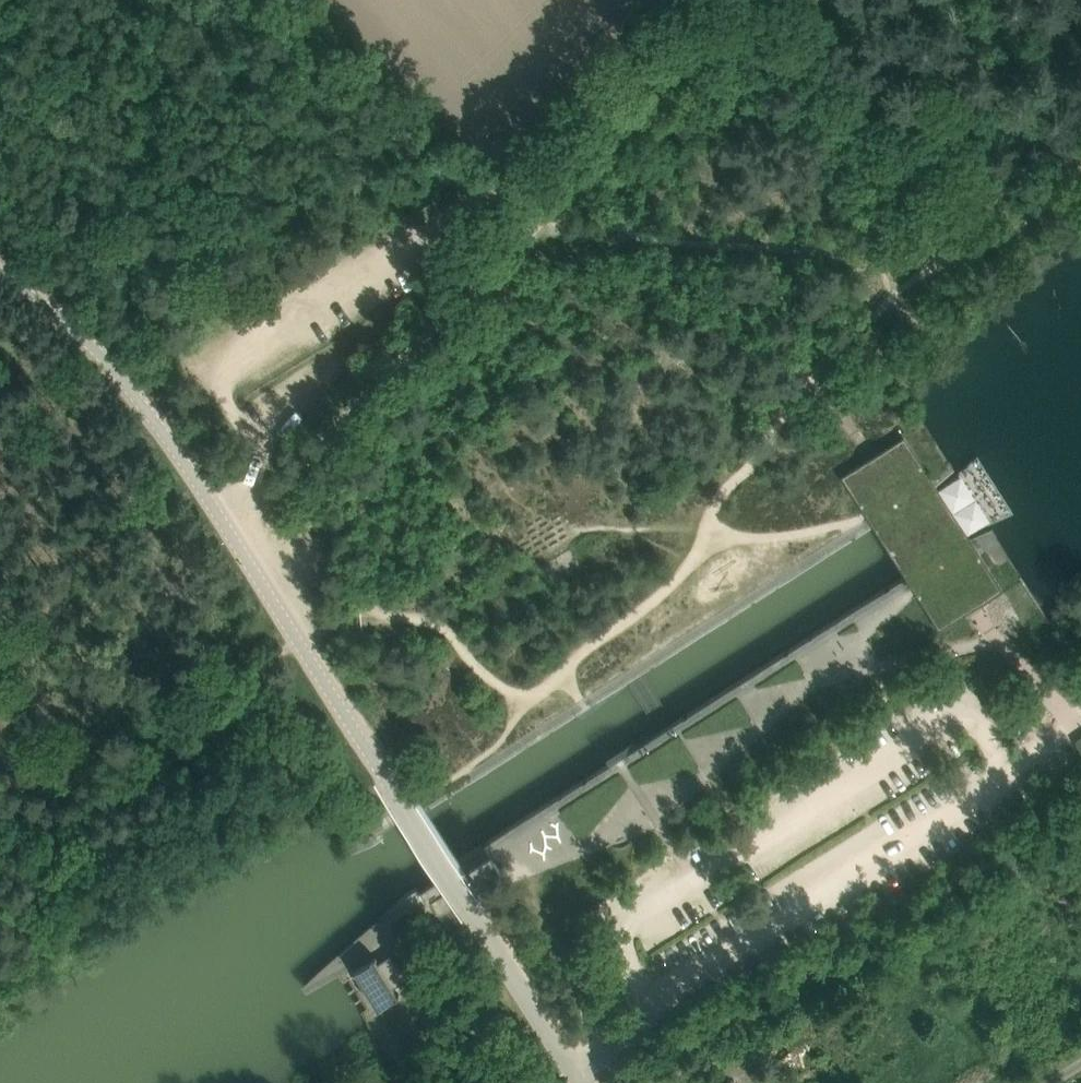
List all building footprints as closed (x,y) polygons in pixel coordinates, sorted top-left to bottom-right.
[(944,578),(923,591),(942,621),(969,604),(991,590),(972,560),(952,573),(939,552),(959,539),(932,496),(912,509),(898,488),(919,475),(900,445),(876,460),(850,476),(869,506),(890,493),(903,515),(883,528),(910,570),(930,557),(944,578)] [(919,475),(898,488),(912,509),(932,496),(919,475)] [(890,493),(869,506),(883,528),(903,515),(890,493)] [(972,560),(959,539),(939,552),(952,573),(972,560)] [(930,557),(910,570),(923,591),(944,578),(930,557)] [(1077,792),(1070,797),(1071,798),(1080,811),(1080,798),(1077,792)] [(501,869),(496,861),(475,874),(480,882),(501,869)] [(354,970),(378,1008),(400,994),(399,993),(398,994),(394,987),(407,979),(392,954),(378,962),(376,959),(377,958),(376,956),(354,970)] [(777,1079),(801,1066),(797,1058),(819,1047),(816,1040),(802,1047),(797,1037),(764,1054),(777,1079)]
